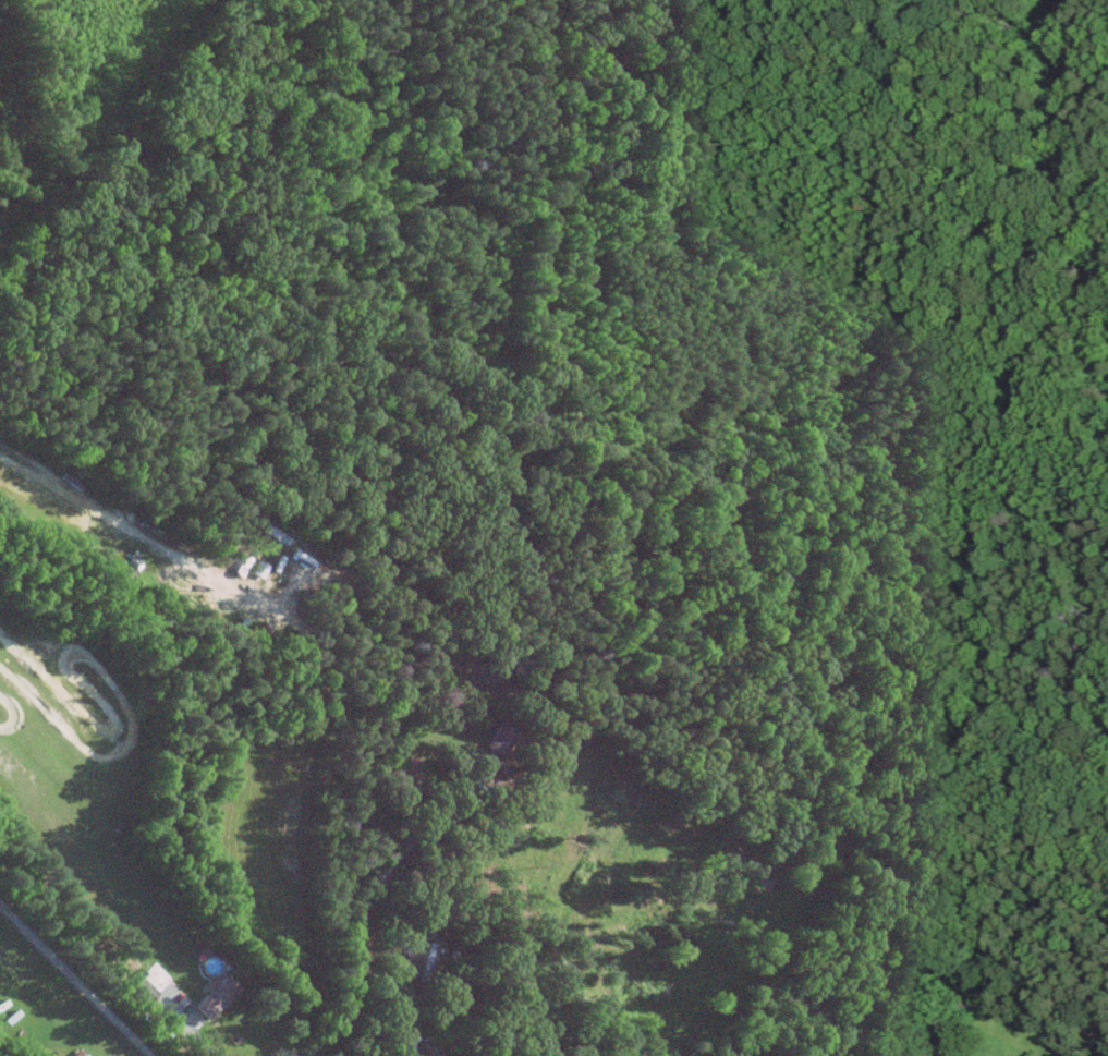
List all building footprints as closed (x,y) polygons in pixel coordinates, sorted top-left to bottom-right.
[(485,750),(503,759),(516,732),(497,724),(485,750)] [(206,993),(193,1007),(208,1020),(237,990),(223,977),(217,983),(211,978),(201,988),(206,993)]
